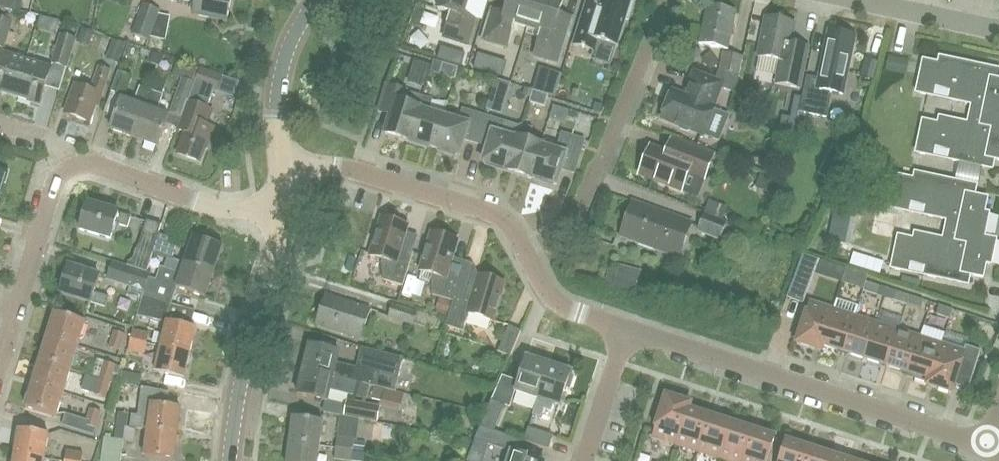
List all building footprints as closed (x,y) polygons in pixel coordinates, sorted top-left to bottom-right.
[(10,0),(0,0),(0,7),(8,9),(10,0)] [(231,0),(176,0),(182,1),(196,4),(194,15),(227,22),(231,0)] [(477,20),(463,16),(469,0),(441,0),(438,10),(451,14),(444,37),(469,45),(477,20)] [(559,14),(563,0),(509,0),(505,14),(491,10),(483,40),(508,47),(513,30),(539,38),(534,55),(559,63),(573,18),(559,14)] [(574,45),(593,51),(597,40),(617,47),(625,20),(629,21),(635,1),(632,0),(622,0),(621,1),(619,0),(603,0),(601,8),(587,3),(574,45)] [(150,41),(161,11),(143,4),(131,32),(150,41)] [(728,49),(737,11),(709,4),(699,43),(728,49)] [(801,88),(806,64),(809,47),(792,44),(796,22),(767,16),(759,56),(782,61),(777,83),(801,88)] [(5,49),(14,22),(0,18),(0,48),(5,49)] [(844,94),(857,35),(830,29),(820,78),(808,76),(801,111),(827,117),(832,95),(827,95),(828,90),(844,94)] [(69,68),(77,39),(69,36),(60,34),(51,63),(69,68)] [(441,46),(437,59),(461,66),(465,54),(441,46)] [(740,75),(744,57),(723,52),(718,72),(740,75)] [(26,61),(1,53),(0,55),(0,93),(15,98),(26,61)] [(473,68),(487,73),(492,57),(477,53),(473,68)] [(941,57),(939,63),(924,59),(917,92),(973,104),(972,107),(985,110),(981,126),(940,117),(939,123),(924,120),(917,152),(986,167),(988,157),(998,159),(998,79),(992,78),(995,68),(941,57)] [(26,61),(15,98),(39,105),(51,69),(26,61)] [(455,79),(458,68),(443,63),(439,75),(455,79)] [(109,80),(112,71),(99,66),(95,75),(98,76),(92,91),(76,85),(66,113),(91,123),(101,94),(102,95),(108,80),(109,80)] [(224,75),(200,67),(195,83),(213,90),(218,91),(224,75)] [(124,96),(131,76),(118,71),(111,91),(124,96)] [(713,107),(722,83),(694,72),(687,91),(690,93),(688,98),(672,92),(662,119),(678,125),(679,129),(687,132),(691,130),(704,135),(714,108),(713,107)] [(722,83),(720,88),(734,93),(738,76),(718,72),(715,80),(722,83)] [(194,85),(195,83),(182,79),(169,113),(182,117),(183,118),(189,100),(194,85)] [(495,79),(492,89),(508,94),(511,84),(495,79)] [(135,139),(156,82),(155,81),(151,91),(139,87),(133,103),(123,99),(112,130),(135,139)] [(156,82),(135,139),(158,147),(170,116),(157,111),(163,95),(161,94),(164,85),(156,82)] [(213,91),(213,90),(195,83),(194,85),(189,100),(183,118),(182,117),(177,130),(186,133),(178,155),(200,163),(208,141),(210,141),(215,128),(208,125),(213,108),(208,107),(213,91)] [(409,141),(419,107),(418,107),(403,103),(407,91),(387,85),(378,112),(391,115),(385,134),(409,141)] [(545,107),(548,95),(533,91),(529,102),(545,107)] [(434,147),(444,113),(429,108),(431,100),(421,97),(418,107),(419,107),(409,141),(421,145),(422,144),(434,147)] [(476,143),(484,116),(463,110),(459,122),(444,117),(445,113),(444,113),(434,147),(443,150),(443,152),(455,156),(456,154),(459,155),(464,140),(476,143)] [(521,127),(505,123),(484,116),(476,143),(488,147),(483,162),(487,163),(486,165),(508,172),(518,140),(518,139),(517,139),(521,127)] [(521,126),(521,127),(517,139),(518,139),(518,140),(508,172),(531,179),(541,145),(528,141),(531,129),(521,126)] [(541,145),(531,179),(553,185),(553,184),(557,185),(562,169),(575,173),(585,141),(562,134),(557,151),(541,147),(542,145),(541,145)] [(714,154),(671,136),(664,153),(650,148),(640,175),(681,191),(688,174),(703,180),(714,154)] [(875,137),(870,152),(881,155),(885,141),(875,137)] [(970,184),(916,172),(915,178),(899,175),(892,207),(948,219),(947,222),(960,225),(956,241),(916,232),(914,239),(899,235),(892,267),(961,282),(963,273),(984,277),(987,263),(992,264),(997,239),(985,237),(990,213),(985,212),(988,198),(968,193),(970,184)] [(657,233),(665,211),(634,200),(621,236),(656,249),(661,235),(657,233)] [(128,228),(132,216),(89,203),(80,230),(110,240),(115,224),(128,228)] [(661,235),(656,249),(681,257),(693,221),(665,211),(657,233),(661,235)] [(744,248),(749,234),(729,226),(729,222),(704,213),(698,232),(720,241),(722,239),(744,248)] [(390,220),(382,217),(371,256),(382,260),(381,263),(383,280),(403,286),(414,252),(401,249),(408,225),(401,223),(390,219),(390,220)] [(112,262),(150,274),(150,273),(147,272),(162,224),(146,220),(138,246),(135,250),(133,258),(130,260),(128,261),(126,266),(113,261),(112,262)] [(848,245),(850,234),(834,231),(832,242),(848,245)] [(453,302),(458,285),(463,268),(451,264),(458,240),(450,238),(451,238),(440,234),(440,235),(432,233),(420,271),(422,272),(419,280),(430,283),(431,278),(433,295),(453,302)] [(181,262),(214,273),(223,246),(195,236),(189,253),(185,251),(181,262)] [(172,259),(176,246),(161,241),(157,254),(172,259)] [(787,298),(787,299),(804,304),(819,260),(803,254),(787,298)] [(149,277),(150,274),(112,262),(106,281),(130,289),(128,295),(142,300),(143,297),(144,295),(149,277)] [(206,297),(214,273),(181,262),(178,272),(160,267),(156,279),(149,277),(144,295),(173,303),(178,288),(206,297)] [(106,307),(109,297),(94,292),(99,276),(69,266),(61,293),(106,307)] [(458,285),(453,302),(445,327),(463,332),(469,314),(493,322),(505,283),(497,281),(498,280),(487,277),(487,278),(479,275),(475,291),(458,285)] [(866,281),(863,290),(878,295),(881,286),(866,281)] [(907,304),(910,295),(896,291),(893,300),(907,304)] [(360,340),(370,309),(326,294),(316,325),(360,340)] [(168,321),(173,303),(144,295),(143,297),(137,317),(168,324),(168,322),(168,321)] [(910,295),(907,304),(921,309),(924,300),(910,295)] [(844,351),(855,315),(858,306),(837,299),(833,308),(821,349),(823,344),(844,351)] [(821,349),(833,308),(811,301),(798,341),(821,349)] [(414,327),(416,316),(418,312),(392,304),(388,318),(414,327)] [(950,318),(953,309),(940,305),(937,314),(950,318)] [(48,336),(79,346),(87,322),(55,312),(48,336)] [(865,358),(877,322),(855,315),(844,351),(865,358)] [(168,324),(163,347),(183,352),(191,354),(197,328),(190,327),(168,322),(168,324)] [(887,365),(899,329),(877,322),(865,358),(887,365)] [(510,357),(521,331),(509,326),(498,352),(510,357)] [(909,372),(921,336),(899,329),(887,365),(909,372)] [(131,340),(147,344),(149,333),(133,330),(133,332),(131,340)] [(121,351),(126,335),(114,331),(108,347),(121,351)] [(72,369),(79,346),(48,336),(40,359),(72,369)] [(929,384),(942,343),(921,336),(909,372),(917,375),(916,379),(929,383),(928,384),(929,384)] [(131,340),(128,351),(144,355),(147,344),(131,340)] [(942,343),(929,384),(952,391),(958,370),(974,374),(982,350),(966,345),(965,351),(942,343)] [(304,369),(370,386),(371,383),(392,388),(400,356),(361,347),(356,367),(336,363),(338,351),(310,345),(304,369)] [(183,352),(163,347),(157,372),(185,379),(191,354),(183,352)] [(538,398),(549,365),(545,364),(546,360),(531,356),(530,359),(527,358),(516,391),(538,398)] [(65,393),(72,369),(40,359),(33,383),(65,393)] [(118,381),(120,371),(122,367),(104,362),(99,378),(117,384),(118,381)] [(549,365),(538,398),(561,405),(566,388),(570,389),(574,376),(571,375),(571,372),(567,371),(568,367),(554,363),(553,366),(549,365)] [(370,386),(304,369),(298,393),(325,400),(327,400),(329,391),(367,400),(370,386)] [(120,371),(118,381),(140,386),(143,375),(120,371)] [(112,400),(117,384),(99,378),(94,394),(112,400)] [(57,416),(65,393),(33,383),(26,407),(57,416)] [(385,390),(373,388),(371,400),(383,403),(385,390)] [(688,408),(690,404),(667,396),(654,437),(676,444),(688,408)] [(344,416),(378,423),(380,406),(347,400),(346,405),(327,400),(325,400),(323,412),(344,417),(344,416)] [(481,427),(495,431),(505,405),(492,400),(481,427)] [(148,431),(177,435),(181,408),(151,405),(148,431)] [(97,429),(102,412),(90,408),(85,419),(65,413),(62,426),(94,436),(96,429),(97,429)] [(709,415),(688,408),(676,444),(698,451),(709,415)] [(118,412),(116,427),(127,428),(129,413),(118,412)] [(720,458),(731,422),(709,415),(698,451),(720,458)] [(290,441),(320,446),(323,421),(294,417),(290,441)] [(753,429),(731,422),(720,458),(728,460),(743,460),(753,429)] [(136,429),(116,427),(114,439),(104,438),(100,460),(121,460),(124,441),(134,442),(136,429)] [(508,436),(495,431),(481,427),(476,440),(503,449),(508,436)] [(550,449),(554,436),(529,428),(525,441),(550,449)] [(15,454),(46,459),(50,434),(20,429),(15,454)] [(743,460),(767,460),(775,436),(753,429),(743,460)] [(174,460),(177,435),(148,431),(145,456),(174,460)] [(335,448),(353,450),(354,439),(337,437),(335,448)] [(809,447),(787,440),(780,460),(805,460),(809,447)] [(320,446),(290,441),(287,460),(318,460),(320,446)] [(831,455),(809,447),(805,460),(829,460),(831,455)] [(353,450),(335,448),(334,459),(346,460),(364,460),(365,453),(353,451),(353,450)] [(83,453),(66,451),(65,460),(82,460),(83,453)] [(512,452),(509,460),(541,460),(512,452)]
